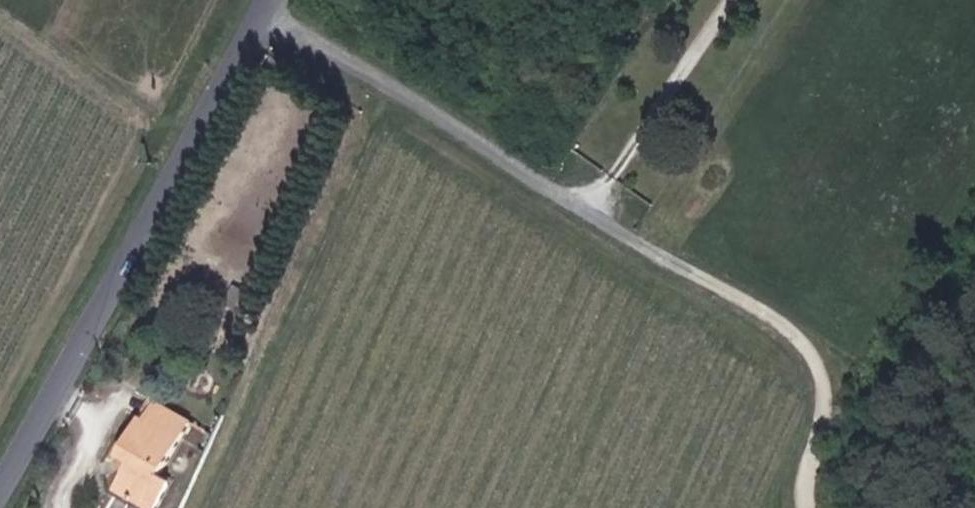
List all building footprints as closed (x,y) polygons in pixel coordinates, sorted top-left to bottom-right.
[(199,443),(165,424),(155,445),(149,442),(129,478),(141,486),(129,507),(131,507),(180,507),(185,499),(173,491),(199,443)]
